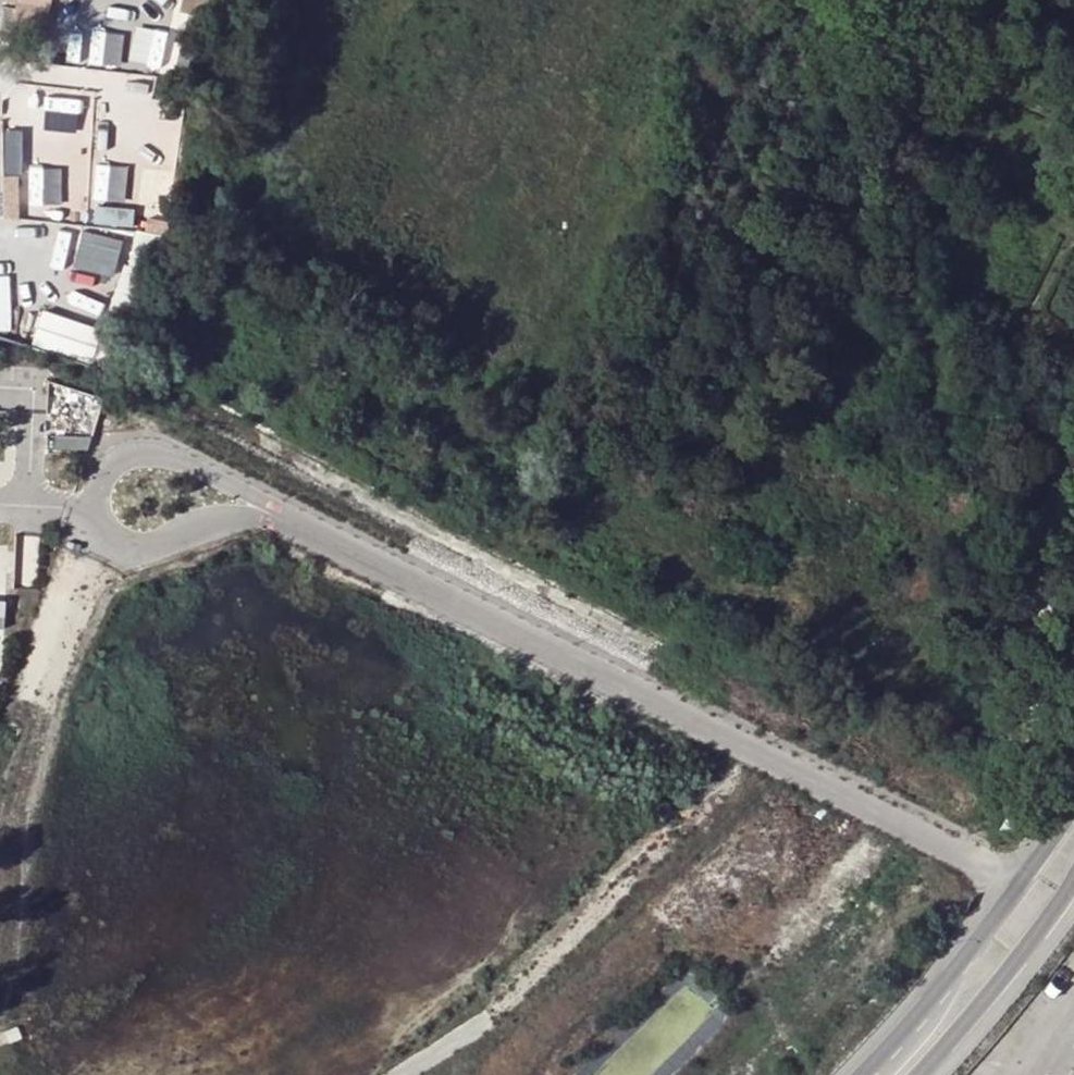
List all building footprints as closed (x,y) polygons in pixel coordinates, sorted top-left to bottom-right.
[(126,254),(124,227),(137,226),(136,201),(81,204),(84,257),(126,254)] [(104,331),(41,309),(28,347),(91,368),(104,331)] [(1023,816),(1012,809),(999,829),(1010,836),(1023,816)]
